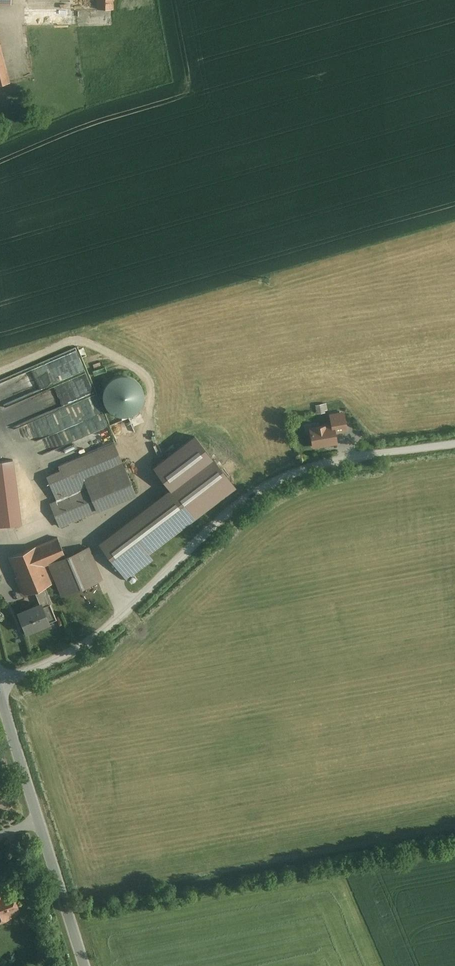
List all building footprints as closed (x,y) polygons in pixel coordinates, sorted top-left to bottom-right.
[(112,9),(112,0),(95,0),(95,9),(112,9)] [(316,412),(328,409),(326,401),(314,404),(316,412)] [(343,413),(331,415),(332,425),(333,425),(335,433),(346,431),(343,413)] [(321,431),(311,433),(314,447),(329,445),(329,443),(336,442),(335,433),(333,425),(332,425),(320,427),(321,431)] [(169,489),(99,543),(127,579),(154,559),(149,553),(235,487),(194,435),(153,467),(169,489)] [(114,442),(59,465),(61,470),(46,476),(56,500),(50,503),(60,527),(136,495),(114,442)] [(25,472),(0,482),(0,523),(40,507),(25,472)] [(41,604),(49,623),(57,620),(50,604),(52,603),(45,586),(51,584),(43,566),(49,564),(62,596),(102,579),(88,547),(65,557),(57,537),(10,557),(18,576),(15,578),(20,588),(22,587),(25,595),(34,591),(40,605),(41,604)] [(27,632),(49,623),(41,604),(40,605),(19,614),(27,632)] [(0,891),(0,918),(19,910),(11,890),(1,894),(0,891)]
